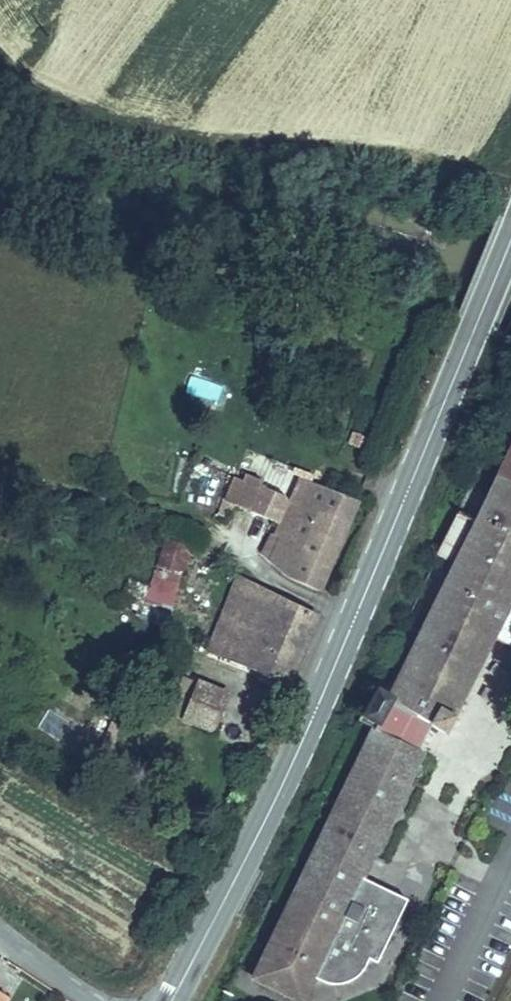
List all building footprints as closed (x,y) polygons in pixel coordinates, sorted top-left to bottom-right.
[(367,434),(357,430),(352,444),(360,448),(367,434)] [(475,515),(485,520),(510,532),(510,444),(488,490),(475,515)] [(297,474),(256,457),(235,502),(277,520),(297,474)] [(277,530),(268,549),(289,571),(318,585),(348,517),(318,503),(328,484),(307,475),(293,505),(288,504),(279,522),(290,528),(287,534),(277,530)] [(357,496),(328,484),(318,503),(348,517),(357,496)] [(229,520),(235,502),(228,500),(224,512),(223,519),(229,520)] [(475,515),(467,532),(414,642),(392,689),(369,676),(350,717),(372,729),(294,894),(299,896),(275,947),(270,945),(254,978),(296,998),(308,973),(322,980),(324,980),(328,981),(331,982),(334,982),(337,981),(340,981),(344,980),(347,979),(350,978),(352,977),(355,975),(358,973),(360,971),(362,969),(364,967),(366,964),(374,968),(404,904),(369,889),(492,634),(510,643),(510,532),(485,520),(475,515)] [(190,551),(167,540),(150,591),(175,597),(190,551)] [(275,596),(232,574),(218,609),(202,647),(277,675),(303,608),(295,606),(288,604),(275,596)] [(188,688),(194,690),(182,719),(212,729),(228,691),(198,680),(197,683),(191,681),(188,688)] [(275,947),(299,896),(294,894),(270,945),(275,947)]
